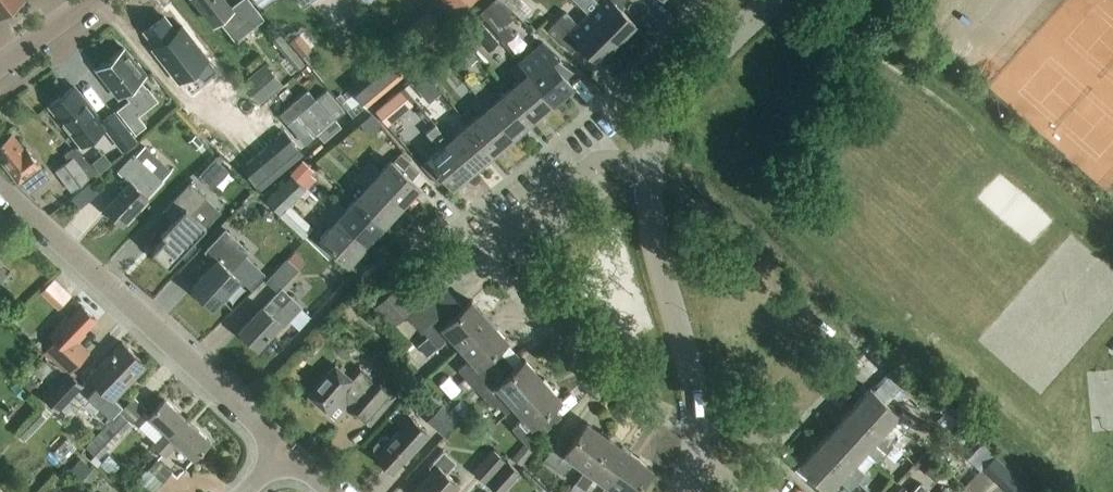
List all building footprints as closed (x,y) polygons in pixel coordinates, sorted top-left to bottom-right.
[(23,0),(0,0),(0,17),(23,0)] [(235,42),(264,19),(249,0),(240,0),(230,8),(224,0),(194,0),(213,25),(219,21),(235,42)] [(482,0),(436,0),(459,24),(483,2),(482,0)] [(520,12),(530,0),(529,0),(506,0),(520,12)] [(617,43),(635,25),(617,7),(625,0),(594,0),(598,4),(588,14),(617,43)] [(503,43),(512,35),(485,6),(478,13),(503,43)] [(444,29),(426,11),(401,35),(418,53),(444,29)] [(617,43),(588,14),(577,25),(565,12),(548,30),(571,53),(581,44),(598,62),(617,43)] [(164,17),(145,31),(157,47),(153,50),(178,81),(194,69),(204,81),(216,71),(182,27),(175,32),(164,17)] [(301,57),(311,49),(298,34),(289,42),(301,57)] [(462,70),(476,58),(462,41),(448,53),(462,70)] [(542,42),(518,63),(553,104),(573,87),(564,77),(573,70),(542,42)] [(123,49),(96,69),(118,98),(124,94),(129,101),(116,111),(135,135),(146,126),(139,117),(158,101),(146,87),(145,88),(140,81),(147,76),(137,63),(136,65),(123,49)] [(435,85),(444,78),(432,63),(423,71),(435,85)] [(533,121),(553,104),(518,63),(509,70),(519,82),(508,91),(533,121)] [(261,107),(283,88),(281,87),(283,86),(264,64),(241,84),(261,107)] [(73,87),(50,105),(82,147),(107,128),(79,92),(77,93),(73,87)] [(533,121),(508,91),(497,101),(487,89),(478,96),(513,138),(533,121)] [(413,105),(400,90),(387,101),(400,115),(413,105)] [(493,154),(513,138),(478,96),(470,104),(480,115),(468,125),(493,154)] [(493,154),(468,125),(457,134),(447,123),(439,130),(474,171),(493,154)] [(453,188),(474,171),(439,130),(430,137),(440,149),(428,158),(453,188)] [(260,190),(304,154),(285,131),(241,167),(260,190)] [(12,135),(0,144),(0,159),(18,182),(19,181),(29,194),(49,178),(26,149),(24,151),(12,135)] [(195,150),(202,143),(195,135),(188,142),(195,150)] [(171,171),(144,146),(135,156),(134,154),(118,171),(129,182),(105,208),(122,224),(148,197),(147,197),(171,171)] [(73,148),(63,155),(67,160),(54,171),(71,192),(97,172),(73,148)] [(362,170),(402,207),(419,188),(402,172),(410,163),(400,155),(392,163),(391,161),(380,173),(369,162),(362,170)] [(212,158),(195,176),(209,190),(226,171),(212,158)] [(283,212),(318,173),(303,159),(267,198),(283,212)] [(384,226),(402,207),(362,170),(354,178),(365,189),(355,200),(384,226)] [(165,237),(152,252),(168,267),(181,253),(184,255),(195,243),(193,241),(206,227),(191,213),(206,198),(189,183),(162,212),(173,221),(167,228),(161,234),(165,237)] [(366,245),(384,226),(355,200),(345,211),(334,200),(326,209),(366,245)] [(349,264),(366,245),(326,209),(319,217),(330,227),(320,238),(349,264)] [(226,230),(205,253),(215,262),(191,288),(200,296),(198,298),(211,310),(212,308),(213,309),(240,280),(231,272),(250,252),(226,230)] [(300,309),(302,307),(281,288),(298,270),(286,259),(265,282),(276,293),(263,307),(239,332),(257,349),(280,324),(283,327),(288,322),(300,309)] [(391,329),(423,299),(414,277),(397,287),(373,310),(391,329)] [(32,299),(51,317),(65,301),(46,284),(32,299)] [(460,347),(489,321),(471,301),(463,309),(442,287),(409,317),(420,330),(421,330),(437,347),(450,336),(460,347)] [(56,341),(44,354),(67,376),(89,353),(78,343),(85,335),(83,333),(96,319),(82,306),(69,319),(67,317),(50,335),(56,341)] [(308,317),(300,309),(288,322),(296,330),(308,317)] [(465,378),(475,388),(494,371),(507,360),(498,350),(507,341),(489,321),(460,347),(470,358),(458,370),(465,378)] [(92,439),(84,448),(98,460),(106,452),(132,424),(119,412),(122,408),(113,399),(145,365),(122,343),(89,378),(98,386),(87,398),(97,407),(111,420),(92,439)] [(515,369),(507,360),(494,371),(475,388),(491,407),(495,403),(506,414),(514,407),(543,380),(525,360),(515,369)] [(350,378),(335,365),(308,396),(334,419),(346,405),(370,425),(396,396),(379,382),(378,383),(360,368),(350,378)] [(45,399),(43,402),(55,414),(58,411),(79,388),(66,376),(64,378),(45,399)] [(449,398),(446,400),(453,408),(475,388),(465,378),(456,387),(459,390),(449,398)] [(543,380),(514,407),(524,418),(511,429),(528,448),(548,430),(539,420),(561,400),(543,380)] [(923,408),(900,387),(889,400),(912,421),(923,408)] [(854,409),(892,445),(899,436),(888,426),(899,415),(870,389),(852,408),(854,409)] [(158,451),(187,420),(164,399),(147,417),(164,432),(152,445),(158,451)] [(443,437),(458,419),(442,404),(426,422),(443,437)] [(892,445),(854,409),(852,408),(835,427),(863,453),(873,442),(884,453),(892,445)] [(417,446),(428,434),(406,415),(395,428),(399,431),(390,440),(387,438),(381,437),(373,447),(373,453),(376,456),(375,457),(393,473),(417,446)] [(187,420),(158,451),(164,457),(177,444),(194,459),(210,442),(187,420)] [(585,470),(608,438),(587,423),(569,447),(559,439),(543,460),(563,475),(573,461),(585,470)] [(857,482),(865,474),(854,464),(863,453),(835,427),(817,446),(857,482)] [(607,486),(630,454),(608,438),(585,470),(575,483),(582,488),(585,490),(595,477),(607,486)] [(532,452),(523,444),(511,458),(521,466),(532,452)] [(507,453),(499,446),(494,452),(492,450),(471,472),(485,484),(505,462),(502,459),(507,453)] [(857,482),(817,446),(800,465),(828,491),(839,480),(850,490),(857,482)] [(458,484),(446,474),(456,463),(443,450),(428,467),(433,471),(414,491),(450,491),(458,484)] [(607,486),(616,491),(635,491),(652,470),(630,454),(607,486)] [(80,459),(70,469),(82,480),(91,469),(80,459)] [(151,491),(153,491),(171,473),(157,459),(138,479),(151,491)] [(520,474),(506,462),(486,484),(495,491),(503,491),(520,474)] [(569,491),(580,491),(582,488),(575,483),(569,491)] [(920,484),(913,491),(929,491),(920,484)]
